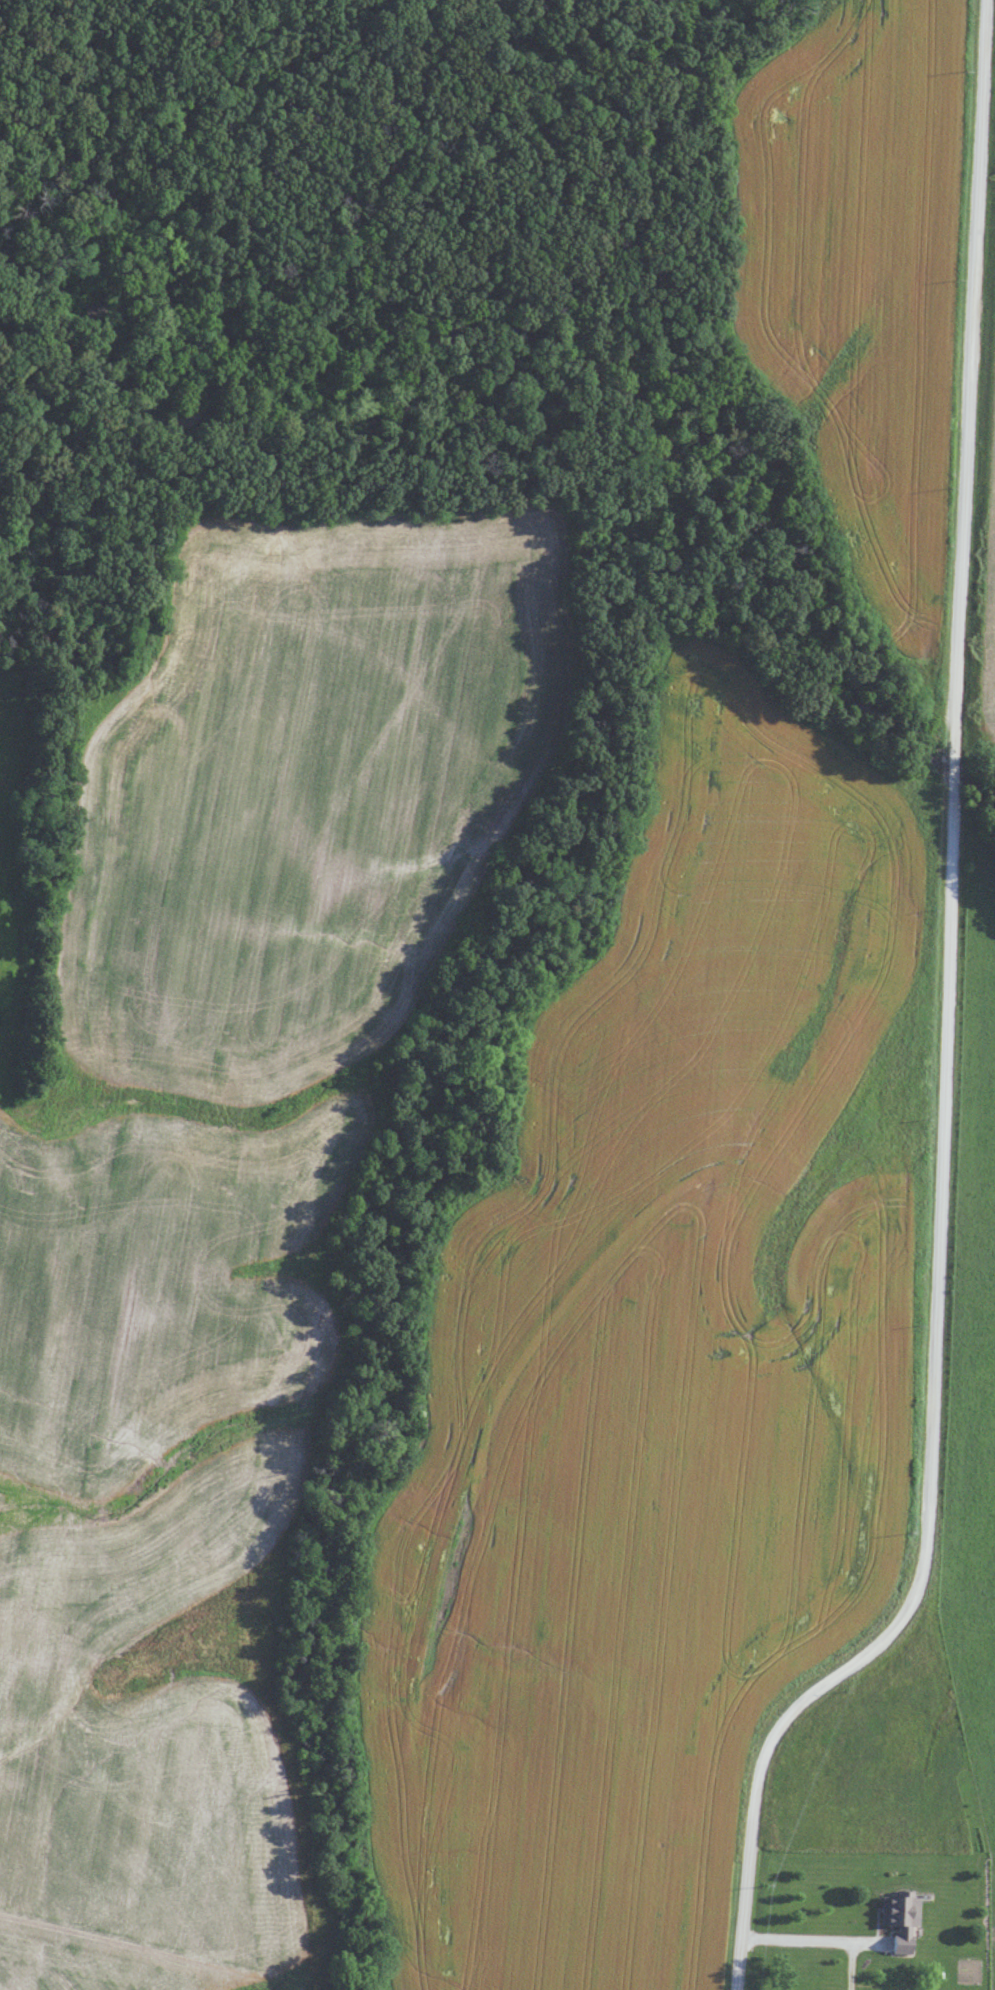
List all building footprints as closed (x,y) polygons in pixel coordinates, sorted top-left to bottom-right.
[(884,1894),(883,1926),(895,1926),(895,1953),(918,1954),(919,1942),(914,1942),(914,1926),(921,1926),(922,1894),(884,1894)]
